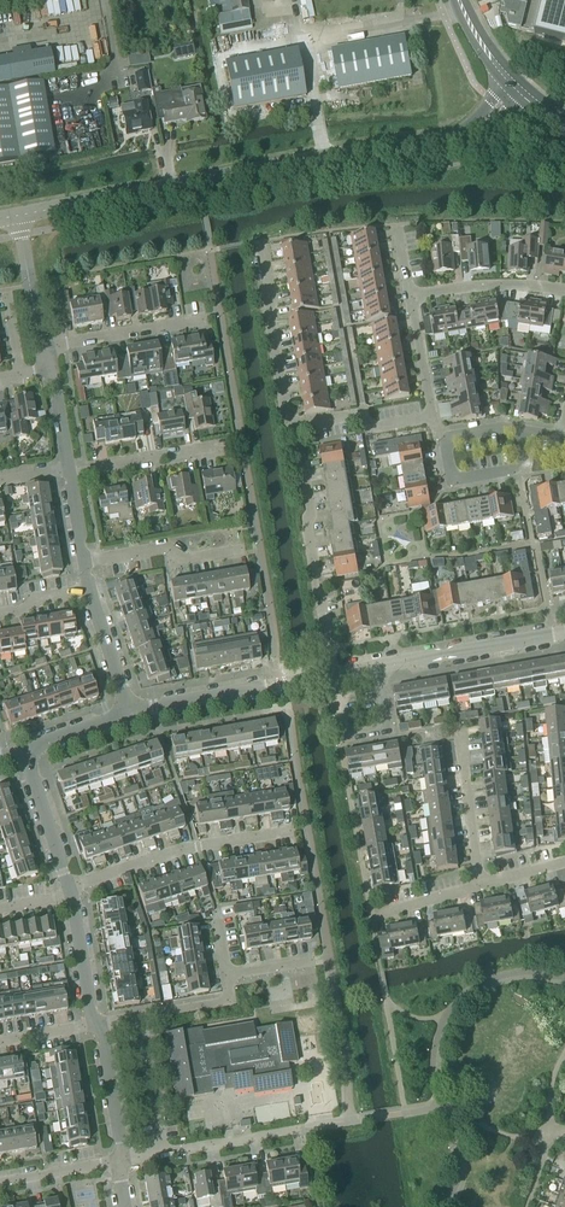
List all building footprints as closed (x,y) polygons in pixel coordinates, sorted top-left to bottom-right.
[(248,11),(246,0),(214,0),(217,17),(248,11)] [(505,12),(502,11),(500,17),(506,18),(507,24),(508,28),(521,31),(534,34),(552,39),(564,42),(564,0),(502,0),(505,12)] [(221,34),(252,28),(248,11),(217,17),(221,34)] [(339,90),(411,77),(404,37),(332,50),(339,90)] [(50,51),(30,54),(29,47),(12,50),(13,57),(7,58),(11,82),(54,75),(50,51)] [(295,50),(223,64),(234,109),(305,97),(295,50)] [(138,92),(151,90),(147,73),(134,75),(138,92)] [(42,82),(0,90),(0,164),(10,162),(55,155),(42,82)] [(171,91),(152,95),(157,121),(164,120),(165,123),(186,119),(186,122),(206,119),(202,96),(199,86),(180,89),(180,87),(171,89),(171,91)] [(138,103),(121,107),(122,114),(126,134),(128,133),(128,135),(135,134),(135,132),(151,129),(147,109),(146,102),(138,103)] [(539,237),(539,247),(547,247),(548,225),(541,225),(539,237)] [(353,247),(377,243),(375,232),(351,236),(353,247)] [(460,253),(459,239),(458,236),(440,238),(441,247),(432,248),(434,274),(453,272),(451,253),(460,253)] [(539,247),(539,237),(532,237),(532,240),(522,240),(522,249),(509,248),(508,272),(528,273),(529,255),(538,255),(539,247)] [(487,246),(471,247),(471,238),(459,239),(460,253),(460,258),(469,257),(470,272),(489,270),(487,246)] [(355,258),(379,254),(377,243),(353,247),(355,258)] [(284,260),(308,255),(306,244),(282,248),(284,260)] [(549,251),(545,275),(555,276),(556,272),(564,273),(564,254),(549,251)] [(356,269),(380,264),(379,254),(355,258),(356,269)] [(286,270),(310,266),(308,255),(284,260),(286,270)] [(358,279),(382,275),(380,264),(356,269),(358,279)] [(288,281),(312,277),(310,266),(286,270),(288,281)] [(360,290),(384,286),(382,275),(358,279),(360,290)] [(290,292),(314,287),(312,277),(288,281),(290,292)] [(171,300),(169,289),(177,287),(176,281),(147,286),(148,293),(152,315),(166,312),(164,301),(171,300)] [(107,309),(104,293),(103,286),(96,287),(98,299),(84,302),(88,325),(102,323),(100,311),(107,309)] [(362,301),(386,296),(384,286),(360,290),(362,301)] [(292,302),(316,298),(314,287),(290,292),(292,302)] [(152,315),(148,293),(135,296),(133,288),(126,289),(127,296),(127,298),(135,296),(138,317),(152,315)] [(88,325),(84,302),(69,304),(67,292),(60,293),(64,317),(71,315),(73,328),(88,325)] [(127,298),(127,296),(112,298),(111,292),(104,293),(107,309),(107,311),(115,310),(117,321),(131,318),(127,298)] [(364,311),(388,307),(386,296),(362,301),(364,311)] [(294,314),(318,309),(316,298),(292,302),(294,314)] [(508,322),(508,304),(507,304),(496,305),(496,303),(490,304),(490,301),(482,303),(486,326),(508,322)] [(530,325),(533,303),(525,301),(525,303),(520,302),(519,305),(508,304),(508,322),(519,323),(518,331),(529,333),(530,325)] [(466,329),(486,326),(482,303),(474,304),(475,306),(470,307),(470,310),(463,312),(466,329)] [(530,325),(550,329),(553,311),(546,310),(546,306),(541,306),(541,304),(533,303),(530,325)] [(366,322),(390,318),(388,307),(364,311),(366,322)] [(466,329),(463,312),(456,313),(456,310),(450,311),(450,309),(442,310),(446,333),(466,329)] [(430,318),(422,319),(426,337),(434,335),(435,337),(445,335),(444,333),(446,333),(442,310),(434,312),(434,314),(429,315),(430,318)] [(290,329),(315,325),(313,314),(288,318),(290,329)] [(373,337),(397,332),(395,321),(371,325),(373,337)] [(292,340),(317,336),(315,325),(290,329),(292,340)] [(375,347),(399,343),(397,332),(373,337),(375,347)] [(294,351),(318,346),(317,336),(292,340),(294,351)] [(210,347),(203,348),(201,337),(186,339),(190,363),(205,361),(206,367),(213,366),(210,347)] [(175,366),(190,363),(186,339),(170,342),(172,352),(165,354),(168,372),(176,371),(175,366)] [(377,358),(401,354),(399,343),(375,347),(377,358)] [(165,354),(159,355),(157,344),(141,347),(146,374),(161,372),(161,373),(168,372),(165,354)] [(342,353),(347,352),(346,345),(335,347),(336,353),(342,352),(342,353)] [(296,361),(320,357),(318,346),(294,351),(296,361)] [(131,377),(146,374),(141,347),(126,349),(128,360),(121,362),(124,379),(131,378),(131,377)] [(121,362),(114,363),(112,352),(97,354),(101,378),(116,376),(117,381),(124,379),(121,362)] [(77,371),(73,372),(76,389),(80,388),(87,387),(86,381),(101,378),(97,354),(82,357),(84,368),(76,370),(77,371)] [(379,369),(403,364),(401,354),(377,358),(379,369)] [(523,363),(522,368),(526,369),(545,371),(546,366),(555,368),(556,360),(524,355),(523,363)] [(472,364),(475,364),(474,356),(442,362),(444,369),(453,368),(454,373),(472,369),(472,364)] [(298,372),(322,368),(320,357),(296,361),(298,372)] [(381,379),(405,375),(403,364),(379,369),(381,379)] [(300,383),(324,379),(322,368),(298,372),(300,383)] [(477,374),(473,374),(472,369),(454,373),(454,378),(445,380),(447,387),(478,381),(477,374)] [(544,377),(545,371),(526,369),(526,374),(522,373),(520,380),(552,385),(553,378),(544,377)] [(383,390),(407,386),(405,375),(381,379),(383,390)] [(302,394),(326,389),(324,379),(300,383),(302,394)] [(551,393),(552,385),(520,380),(519,387),(523,388),(522,393),(541,396),(542,391),(551,393)] [(476,389),(480,388),(478,381),(447,387),(448,394),(457,392),(458,398),(477,394),(476,389)] [(385,401),(409,397),(407,386),(383,390),(385,401)] [(304,404),(328,400),(326,389),(302,394),(304,404)] [(540,401),(541,396),(522,393),(522,399),(518,398),(516,405),(548,410),(550,403),(540,401)] [(482,399),(478,399),(477,394),(458,398),(459,403),(450,404),(451,411),(483,406),(482,399)] [(195,395),(183,397),(186,415),(193,414),(196,430),(212,427),(208,400),(196,402),(195,395)] [(35,420),(31,396),(14,399),(17,416),(9,417),(10,422),(13,438),(27,436),(25,422),(35,420)] [(306,415),(330,411),(328,400),(304,404),(306,415)] [(9,417),(7,404),(0,405),(0,433),(6,432),(5,423),(10,422),(9,417)] [(547,417),(548,410),(516,405),(515,412),(519,413),(518,418),(537,421),(538,416),(547,417)] [(485,418),(484,413),(483,406),(451,411),(453,419),(462,417),(463,423),(485,418)] [(181,412),(159,416),(157,407),(150,408),(152,425),(158,424),(160,436),(184,432),(181,412)] [(134,436),(143,434),(139,413),(116,417),(120,443),(135,440),(134,436)] [(105,445),(120,443),(116,417),(92,421),(96,442),(104,441),(105,445)] [(398,454),(420,450),(423,450),(421,437),(396,441),(398,454)] [(375,459),(398,454),(396,441),(372,445),(375,459)] [(401,466),(422,463),(420,450),(398,454),(401,466)] [(322,467),(344,463),(342,451),(337,452),(333,453),(329,454),(325,454),(320,455),(322,467)] [(325,482),(346,478),(344,463),(322,467),(325,482)] [(403,478),(424,475),(422,463),(401,466),(403,478)] [(231,469),(201,474),(206,500),(206,502),(214,501),(213,494),(234,491),(234,489),(232,475),(231,469)] [(241,488),(239,473),(232,475),(234,489),(241,488)] [(405,491),(427,487),(424,475),(403,478),(405,491)] [(187,477),(167,480),(169,492),(175,491),(177,501),(185,500),(186,507),(199,505),(197,490),(189,491),(187,477)] [(328,497),(349,494),(346,478),(325,482),(328,497)] [(47,486),(41,487),(40,483),(25,485),(27,496),(21,498),(22,501),(48,497),(47,486)] [(150,483),(132,486),(136,510),(149,508),(150,514),(164,512),(161,496),(160,492),(152,493),(150,483)] [(564,507),(564,485),(555,487),(559,508),(564,507)] [(547,510),(543,489),(543,486),(529,488),(534,513),(547,510)] [(407,503),(414,501),(422,500),(429,499),(427,487),(405,491),(407,503)] [(547,510),(559,508),(555,487),(543,489),(547,510)] [(105,498),(98,499),(100,510),(106,509),(108,517),(118,515),(119,523),(133,521),(131,509),(128,510),(124,488),(104,491),(105,498)] [(330,512),(351,509),(349,494),(328,497),(330,512)] [(503,505),(510,503),(509,496),(502,498),(503,505)] [(29,511),(50,508),(48,497),(22,501),(22,505),(28,505),(29,511)] [(506,519),(505,512),(503,505),(502,498),(490,500),(494,521),(506,519)] [(423,507),(430,506),(429,499),(422,500),(423,507)] [(416,508),(423,507),(422,500),(414,501),(416,508)] [(482,523),(494,521),(490,500),(478,502),(482,523)] [(408,510),(416,508),(414,501),(407,503),(408,510)] [(470,526),(482,523),(478,502),(466,504),(470,526)] [(505,512),(512,511),(510,503),(503,505),(505,512)] [(458,528),(470,526),(466,504),(454,506),(458,528)] [(446,530),(458,528),(454,506),(442,509),(446,530)] [(25,523),(52,518),(50,508),(29,511),(31,517),(25,519),(25,523)] [(333,527),(349,525),(354,524),(351,509),(330,512),(333,527)] [(433,532),(446,530),(442,509),(430,511),(431,518),(432,525),(433,532)] [(538,536),(551,534),(547,510),(534,513),(538,536)] [(424,519),(431,518),(430,511),(422,512),(424,519)] [(506,519),(513,518),(512,511),(505,512),(506,519)] [(33,532),(54,529),(52,518),(25,523),(26,527),(32,527),(33,532)] [(425,526),(432,525),(431,518),(424,519),(425,526)] [(249,529),(247,520),(240,521),(242,530),(249,529)] [(330,544),(352,540),(349,525),(333,527),(327,528),(330,544)] [(426,533),(433,532),(432,525),(425,526),(426,533)] [(29,544),(56,540),(54,529),(33,532),(34,539),(28,541),(29,544)] [(512,543),(523,541),(522,533),(510,535),(512,543)] [(37,554),(58,551),(56,540),(29,544),(29,548),(36,548),(37,554)] [(333,559),(354,555),(352,540),(330,544),(333,559)] [(32,566),(59,561),(58,551),(37,554),(38,560),(32,562),(32,566)] [(516,578),(529,575),(525,552),(512,554),(516,578)] [(335,571),(339,570),(344,570),(348,569),(352,568),(356,567),(354,555),(333,559),(335,571)] [(58,573),(61,572),(59,561),(32,566),(33,570),(39,569),(40,576),(42,575),(43,580),(59,577),(58,573)] [(5,593),(16,591),(11,564),(0,566),(5,593)] [(19,579),(26,578),(25,567),(17,568),(19,579)] [(242,592),(249,591),(245,570),(234,572),(239,599),(243,598),(242,592)] [(235,600),(239,599),(234,572),(223,574),(227,595),(233,594),(235,600)] [(564,594),(564,592),(561,572),(548,574),(552,596),(564,594)] [(221,596),(227,595),(223,574),(213,576),(217,603),(221,602),(221,596)] [(520,602),(534,600),(529,575),(516,578),(520,599),(520,602)] [(213,603),(217,603),(213,576),(202,577),(206,598),(212,597),(213,603)] [(117,600),(143,591),(142,587),(136,589),(132,577),(118,582),(120,587),(114,589),(117,600)] [(199,599),(206,598),(202,577),(191,579),(196,606),(200,606),(199,599)] [(508,601),(520,599),(516,578),(504,580),(508,601)] [(192,607),(196,606),(191,579),(181,581),(184,602),(190,601),(192,607)] [(496,603),(508,601),(504,580),(492,582),(496,603)] [(178,603),(184,602),(181,581),(170,583),(174,610),(178,609),(178,603)] [(484,605),(496,603),(492,582),(480,584),(484,605)] [(472,608),(484,605),(480,584),(468,586),(472,608)] [(459,610),(472,608),(468,586),(456,588),(459,610)] [(447,612),(459,610),(456,588),(444,590),(445,598),(446,605),(447,612)] [(438,599),(445,598),(444,590),(437,592),(438,599)] [(121,610),(141,603),(139,597),(145,595),(143,591),(117,600),(121,610)] [(425,599),(433,597),(431,591),(413,594),(414,601),(413,601),(417,622),(429,620),(428,613),(427,606),(425,599)] [(427,606),(434,605),(433,597),(425,599),(427,606)] [(439,606),(446,605),(445,598),(438,599),(439,606)] [(405,624),(417,622),(413,601),(401,603),(405,624)] [(124,620),(150,612),(149,608),(143,609),(141,603),(121,610),(124,620)] [(393,627),(405,624),(401,603),(389,605),(393,627)] [(369,631),(365,610),(364,604),(345,607),(346,613),(353,612),(354,619),(355,626),(357,633),(369,631)] [(381,629),(393,627),(389,605),(377,607),(381,629)] [(428,613),(435,612),(434,605),(427,606),(428,613)] [(440,613),(447,612),(446,605),(439,606),(440,613)] [(369,631),(381,629),(377,607),(365,610),(369,631)] [(127,631),(148,624),(146,618),(151,615),(150,612),(124,620),(127,631)] [(347,620),(354,619),(353,612),(346,613),(347,620)] [(428,613),(429,620),(436,619),(435,612),(428,613)] [(72,614),(58,616),(61,637),(63,637),(64,639),(66,640),(73,639),(74,638),(73,635),(75,635),(75,634),(81,633),(75,615),(72,615),(72,614)] [(58,616),(45,618),(49,639),(61,637),(58,616)] [(45,618),(33,620),(36,642),(49,639),(45,618)] [(348,627),(355,626),(354,619),(347,620),(348,627)] [(33,620),(19,623),(21,630),(23,644),(24,644),(25,650),(37,648),(36,642),(33,620)] [(221,629),(229,627),(228,620),(220,622),(221,629)] [(213,630),(221,629),(220,622),(211,623),(213,630)] [(131,641),(157,632),(156,628),(150,630),(148,624),(127,631),(131,641)] [(206,624),(199,626),(200,632),(200,635),(208,633),(207,624),(206,624)] [(191,634),(200,632),(199,626),(190,627),(191,634)] [(349,634),(357,633),(355,626),(348,627),(349,634)] [(176,637),(183,635),(182,628),(174,630),(176,637)] [(21,630),(8,633),(11,654),(25,652),(25,650),(24,644),(23,644),(21,630)] [(158,636),(157,632),(131,641),(134,652),(138,650),(158,643),(161,642),(158,636)] [(0,634),(0,656),(11,654),(8,633),(0,634)] [(245,635),(250,663),(261,661),(256,633),(245,635)] [(239,664),(250,663),(245,635),(234,637),(239,664)] [(228,666),(239,664),(234,637),(227,639),(223,639),(228,666)] [(218,668),(228,666),(223,639),(213,641),(218,668)] [(207,670),(218,668),(213,641),(202,643),(207,670)] [(141,660),(167,652),(166,648),(160,649),(158,643),(138,650),(141,660)] [(196,672),(207,670),(202,643),(191,645),(196,672)] [(171,662),(168,655),(167,652),(141,660),(145,671),(165,664),(171,662)] [(558,681),(564,680),(564,659),(555,661),(558,681)] [(546,683),(558,681),(555,661),(542,663),(546,683)] [(547,689),(546,683),(542,663),(529,666),(533,685),(534,691),(547,689)] [(165,664),(145,671),(148,681),(156,679),(157,684),(170,680),(176,678),(173,669),(167,670),(165,664)] [(520,688),(533,685),(529,666),(516,668),(520,688)] [(507,690),(520,688),(516,668),(503,670),(507,690)] [(494,692),(507,690),(503,670),(490,673),(494,692)] [(495,697),(494,692),(490,673),(477,675),(482,699),(495,697)] [(85,702),(97,698),(90,675),(77,679),(85,702)] [(469,702),(482,699),(477,675),(465,677),(468,697),(469,702)] [(455,699),(468,697),(465,677),(451,680),(455,699)] [(72,706),(85,702),(77,679),(65,683),(72,706)] [(436,703),(450,700),(446,680),(433,683),(436,703)] [(60,710),(72,706),(65,683),(52,687),(60,710)] [(423,705),(436,703),(433,683),(420,685),(423,705)] [(411,707),(423,705),(420,685),(407,687),(411,707)] [(48,714),(60,710),(52,687),(40,691),(48,714)] [(407,687),(394,690),(397,710),(398,710),(398,714),(412,712),(411,707),(407,687)] [(35,718),(48,714),(40,691),(28,695),(35,718)] [(23,722),(35,718),(28,695),(15,699),(23,722)] [(10,727),(23,722),(15,699),(2,704),(10,727)] [(564,723),(564,710),(545,712),(547,725),(564,723)] [(481,737),(501,734),(499,720),(479,723),(481,737)] [(264,745),(278,742),(274,721),(260,724),(264,745)] [(564,737),(564,723),(547,725),(548,738),(564,737)] [(251,747),(264,745),(260,724),(248,726),(251,747)] [(407,724),(399,726),(400,733),(415,730),(414,724),(408,725),(407,724)] [(239,749),(251,747),(248,726),(235,728),(239,749)] [(226,752),(239,749),(235,728),(222,730),(226,752)] [(213,754),(226,752),(222,730),(209,733),(213,754)] [(200,756),(213,754),(209,733),(197,735),(200,756)] [(483,749),(508,746),(507,733),(501,734),(481,737),(483,749)] [(187,758),(200,756),(197,735),(184,737),(187,758)] [(174,761),(187,758),(184,737),(170,739),(174,761)] [(564,750),(564,737),(548,738),(549,751),(564,750)] [(150,767),(163,763),(156,742),(143,746),(150,767)] [(388,772),(402,769),(401,763),(397,743),(384,746),(387,766),(388,772)] [(137,771),(150,767),(143,746),(131,750),(137,771)] [(375,768),(387,766),(384,746),(371,748),(375,768)] [(510,759),(510,758),(508,746),(483,749),(485,762),(510,759)] [(371,748),(358,751),(362,771),(363,774),(363,778),(376,776),(375,768),(371,748)] [(125,775),(137,771),(131,750),(118,755),(125,775)] [(423,766),(443,764),(441,750),(421,753),(423,766)] [(564,763),(564,750),(549,751),(544,751),(545,765),(550,764),(564,763)] [(345,753),(349,777),(363,774),(362,771),(358,751),(345,753)] [(113,779),(125,775),(118,755),(106,759),(113,779)] [(100,784),(113,779),(106,759),(93,763),(100,784)] [(504,773),(512,772),(510,759),(485,762),(487,775),(504,772),(504,773)] [(88,788),(100,784),(93,763),(81,767),(88,788)] [(564,776),(564,763),(550,764),(552,777),(564,776)] [(425,779),(445,776),(443,764),(423,766),(425,779)] [(76,792),(88,788),(81,767),(69,771),(76,792)] [(63,796),(76,792),(69,771),(56,775),(63,796)] [(505,786),(504,773),(504,772),(487,775),(484,775),(485,789),(505,786)] [(427,792),(447,789),(445,776),(425,779),(427,792)] [(564,789),(564,776),(552,777),(553,790),(564,789)] [(273,788),(272,788),(277,822),(283,821),(282,812),(289,811),(288,808),(296,806),(292,785),(284,786),(284,790),(274,792),(273,788)] [(131,794),(139,792),(137,786),(129,788),(131,794)] [(487,802),(507,799),(505,786),(485,789),(487,802)] [(12,793),(9,792),(7,787),(0,789),(0,803),(14,799),(12,793)] [(124,796),(131,794),(129,788),(122,791),(124,796)] [(271,823),(277,822),(272,788),(270,789),(270,792),(259,794),(263,816),(270,815),(271,823)] [(424,806),(428,805),(449,802),(447,789),(427,792),(422,792),(424,806)] [(564,803),(564,789),(553,790),(554,804),(564,803)] [(237,820),(234,798),(233,792),(220,794),(226,831),(232,830),(230,821),(237,820)] [(263,816),(259,794),(248,796),(248,792),(246,793),(251,826),(257,825),(256,817),(263,816)] [(246,827),(251,826),(246,793),(244,793),(245,797),(234,798),(237,820),(244,819),(246,827)] [(106,802),(114,800),(112,794),(105,796),(106,802)] [(220,832),(226,831),(220,794),(207,796),(208,803),(211,824),(218,823),(220,832)] [(360,812),(380,808),(377,795),(358,799),(360,812)] [(99,805),(106,802),(105,796),(97,799),(99,805)] [(15,804),(14,799),(0,803),(0,817),(16,812),(14,807),(15,804)] [(489,815),(509,812),(507,799),(487,802),(489,815)] [(181,818),(184,817),(178,800),(173,801),(163,807),(174,840),(180,838),(177,830),(184,828),(181,818)] [(82,810),(89,808),(87,802),(80,805),(82,810)] [(430,818),(451,815),(449,802),(428,805),(430,818)] [(205,825),(211,824),(208,803),(195,805),(200,835),(206,834),(205,825)] [(564,816),(564,803),(554,804),(556,817),(564,816)] [(174,840),(163,807),(162,806),(153,809),(152,808),(150,809),(152,816),(152,815),(159,836),(166,834),(169,842),(174,840)] [(363,825),(382,821),(380,808),(360,812),(363,825)] [(17,817),(16,812),(0,817),(0,830),(22,823),(20,818),(17,817)] [(491,828),(511,825),(509,812),(489,815),(491,828)] [(139,816),(138,814),(126,818),(134,844),(141,842),(144,851),(149,849),(139,816)] [(153,839),(159,836),(152,815),(152,816),(142,819),(140,816),(139,816),(149,849),(155,847),(153,839)] [(428,832),(452,829),(451,815),(430,818),(426,819),(428,832)] [(564,829),(564,816),(556,817),(557,830),(564,829)] [(128,847),(134,844),(126,818),(113,822),(114,825),(125,857),(130,855),(128,847)] [(365,837),(384,834),(382,821),(363,825),(365,837)] [(24,829),(22,823),(0,830),(0,832),(4,843),(24,836),(22,831),(24,829)] [(119,859),(125,857),(114,825),(112,825),(113,828),(103,832),(110,853),(116,851),(119,859)] [(493,841),(513,838),(511,825),(491,828),(493,841)] [(429,845),(454,842),(452,829),(428,832),(429,845)] [(553,830),(554,845),(564,844),(564,829),(557,830),(553,830)] [(89,833),(89,831),(73,837),(79,855),(82,854),(85,861),(92,859),(94,867),(100,865),(89,833)] [(103,855),(110,853),(103,832),(92,836),(91,832),(89,833),(100,865),(106,863),(103,855)] [(367,850),(387,847),(384,834),(365,837),(367,850)] [(28,843),(25,841),(24,836),(4,843),(8,855),(30,848),(28,843)] [(514,848),(513,838),(493,841),(495,854),(497,859),(517,853),(515,847),(514,848)] [(431,858),(436,857),(456,854),(454,842),(429,845),(431,858)] [(389,860),(395,859),(392,846),(387,847),(367,850),(370,863),(389,860)] [(30,856),(32,853),(30,848),(8,855),(12,868),(32,861),(30,856)] [(304,856),(297,857),(295,850),(282,853),(287,883),(293,882),(292,873),(298,872),(299,877),(307,875),(304,856)] [(282,884),(287,883),(282,853),(270,855),(273,876),(280,875),(282,884)] [(456,854),(436,857),(438,871),(458,868),(456,854)] [(266,877),(273,876),(270,855),(257,857),(262,887),(268,886),(266,877)] [(256,888),(262,887),(257,857),(244,859),(247,881),(254,879),(256,888)] [(241,882),(247,881),(244,859),(231,861),(236,892),(242,891),(241,882)] [(389,860),(370,863),(372,876),(391,872),(392,873),(397,872),(395,859),(389,860)] [(36,867),(34,866),(32,861),(12,868),(16,881),(38,873),(36,867)] [(230,893),(236,892),(231,861),(218,864),(218,865),(209,866),(210,874),(209,874),(214,890),(223,888),(222,885),(229,884),(230,893)] [(204,897),(209,896),(200,866),(188,871),(194,891),(201,889),(204,897)] [(188,893),(194,891),(188,871),(175,875),(185,904),(190,902),(188,893)] [(391,872),(372,876),(374,889),(394,886),(400,885),(397,872),(392,873),(391,872)] [(125,888),(132,885),(129,874),(121,876),(125,888)] [(179,905),(185,904),(175,875),(163,879),(171,904),(178,902),(179,905)] [(164,906),(171,904),(163,879),(150,883),(160,913),(161,917),(166,915),(165,910),(164,906)] [(150,883),(137,887),(144,908),(146,914),(153,912),(154,915),(160,913),(150,883)] [(538,889),(544,911),(558,908),(558,911),(564,909),(564,904),(561,891),(554,893),(552,885),(538,889)] [(527,901),(519,903),(524,920),(526,926),(534,924),(532,918),(531,915),(544,911),(538,889),(524,893),(527,901)] [(508,897),(494,900),(498,923),(512,921),(513,924),(520,922),(517,905),(510,906),(508,897)] [(102,917),(123,914),(121,900),(96,905),(97,911),(100,910),(102,917)] [(482,911),(475,912),(478,930),(486,929),(485,926),(498,923),(494,900),(480,902),(482,911)] [(260,909),(259,902),(251,904),(253,911),(260,909)] [(253,911),(251,904),(251,903),(233,906),(234,915),(253,911)] [(298,942),(311,940),(310,933),(317,931),(313,909),(299,911),(301,921),(294,922),(298,942)] [(462,909),(448,912),(452,935),(465,933),(466,936),(474,935),(471,917),(463,918),(462,909)] [(140,924),(144,922),(140,910),(138,911),(136,911),(140,924)] [(435,923),(428,924),(431,942),(439,941),(438,938),(452,935),(448,912),(434,915),(435,923)] [(100,930),(125,926),(123,914),(102,917),(103,924),(99,925),(100,930)] [(285,944),(280,914),(274,915),(275,922),(268,923),(268,926),(272,946),(285,944)] [(285,914),(280,915),(285,944),(298,942),(294,922),(293,914),(286,915),(285,914)] [(272,946),(268,926),(261,927),(260,918),(254,919),(259,949),(272,946)] [(259,949),(254,919),(248,920),(249,925),(242,928),(242,931),(246,951),(259,949)] [(52,920),(39,922),(42,942),(43,942),(44,950),(45,949),(60,947),(59,942),(57,929),(53,929),(52,920)] [(39,922),(26,924),(30,944),(42,942),(39,922)] [(149,936),(148,934),(144,922),(140,924),(144,935),(144,936),(149,936)] [(415,923),(401,925),(405,949),(419,946),(419,949),(427,948),(424,930),(417,931),(415,923)] [(26,924),(13,926),(17,946),(30,944),(26,924)] [(388,933),(378,935),(379,938),(383,960),(394,958),(393,951),(405,949),(401,925),(387,928),(388,933)] [(13,926),(1,928),(4,948),(17,946),(13,926)] [(106,943),(128,939),(125,926),(100,930),(101,936),(105,936),(106,943)] [(169,945),(199,940),(197,927),(177,930),(178,937),(168,939),(169,945)] [(105,956),(130,952),(128,939),(106,943),(107,950),(104,950),(105,956)] [(181,956),(201,953),(199,940),(169,945),(170,951),(180,950),(181,956)] [(110,969),(132,965),(130,952),(105,956),(106,962),(109,961),(110,969)] [(174,971),(203,966),(201,953),(181,956),(182,963),(173,965),(174,971)] [(156,961),(158,974),(165,973),(163,960),(156,961)] [(109,982),(134,978),(132,965),(110,969),(111,976),(108,976),(109,982)] [(186,982),(206,979),(203,966),(174,971),(175,977),(184,975),(186,982)] [(166,972),(165,973),(158,974),(161,987),(168,985),(166,972)] [(115,994),(136,991),(134,978),(109,982),(110,988),(114,987),(115,994)] [(206,979),(186,982),(187,989),(177,991),(178,997),(208,992),(206,979)] [(51,985),(56,1012),(67,1010),(65,1001),(69,1000),(66,982),(51,985)] [(45,1014),(56,1012),(51,985),(41,987),(45,1014)] [(34,1016),(45,1014),(41,987),(30,988),(34,1016)] [(24,1017),(34,1016),(30,988),(19,990),(24,1017)] [(13,1019),(24,1017),(19,990),(8,992),(13,1019)] [(114,1008),(139,1004),(136,991),(115,994),(116,1001),(113,1002),(114,1008)] [(13,1019),(8,992),(4,993),(0,994),(0,1007),(2,1021),(13,1019)] [(233,1084),(234,1092),(253,1089),(254,1095),(291,1089),(287,1064),(296,1062),(290,1025),(253,1031),(252,1025),(203,1033),(202,1028),(166,1034),(177,1100),(213,1094),(212,1090),(224,1087),(224,1085),(233,1084)] [(49,1069),(76,1065),(74,1054),(69,1054),(68,1049),(48,1052),(49,1058),(53,1058),(54,1064),(48,1065),(49,1069)] [(24,1062),(20,1062),(20,1058),(9,1060),(12,1081),(18,1080),(20,1086),(28,1085),(24,1062)] [(12,1081),(9,1060),(0,1062),(0,1073),(3,1089),(6,1089),(6,1082),(12,1081)] [(77,1075),(76,1065),(49,1069),(50,1080),(77,1075)] [(36,1072),(30,1073),(31,1083),(32,1083),(39,1082),(40,1082),(38,1072),(36,1072)] [(79,1086),(77,1075),(50,1080),(52,1091),(79,1086)] [(40,1085),(32,1086),(34,1094),(41,1093),(40,1085)] [(81,1097),(79,1086),(52,1091),(54,1101),(60,1100),(81,1097)] [(56,1112),(83,1107),(81,1097),(60,1100),(60,1101),(54,1102),(55,1108),(56,1112)] [(58,1123),(85,1118),(83,1107),(56,1112),(58,1123)] [(59,1133),(86,1129),(85,1118),(58,1123),(59,1133)] [(21,1130),(24,1151),(35,1149),(35,1145),(39,1144),(35,1121),(26,1122),(27,1129),(21,1130)] [(250,1127),(249,1121),(239,1123),(240,1129),(250,1127)] [(14,1152),(9,1125),(5,1126),(5,1132),(0,1133),(0,1138),(3,1154),(14,1152)] [(24,1151),(21,1130),(14,1131),(13,1125),(9,1125),(14,1152),(24,1151)] [(86,1129),(59,1133),(60,1137),(66,1137),(67,1144),(69,1143),(70,1148),(86,1146),(85,1141),(88,1140),(86,1129)] [(297,1175),(295,1160),(292,1160),(290,1158),(283,1159),(282,1162),(280,1162),(284,1187),(299,1184),(300,1190),(307,1188),(305,1173),(297,1175)] [(284,1187),(280,1162),(279,1162),(276,1160),(270,1161),(268,1164),(266,1164),(268,1180),(261,1181),(264,1195),(271,1194),(270,1189),(284,1187)] [(260,1171),(253,1172),(252,1167),(237,1169),(241,1194),(256,1191),(256,1197),(264,1195),(261,1181),(260,1171)] [(237,1169),(222,1172),(224,1181),(217,1182),(218,1189),(218,1188),(220,1200),(222,1206),(232,1206),(230,1195),(241,1194),(237,1169)] [(170,1188),(167,1174),(144,1178),(146,1192),(170,1188)] [(211,1190),(208,1174),(194,1176),(196,1187),(194,1188),(196,1201),(207,1199),(208,1206),(210,1206),(222,1206),(220,1200),(218,1188),(218,1189),(211,1190)] [(172,1201),(170,1188),(146,1192),(148,1205),(172,1201)] [(559,1195),(554,1206),(564,1206),(564,1197),(559,1195)]
